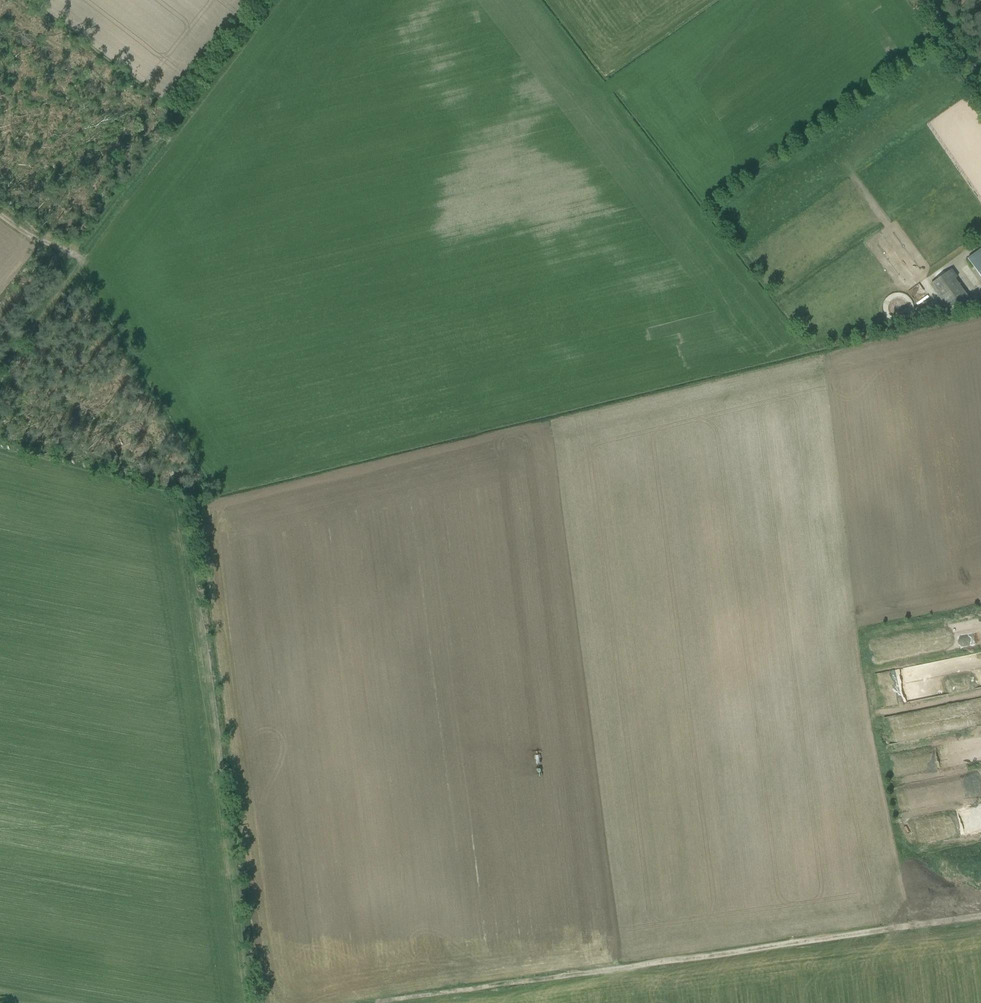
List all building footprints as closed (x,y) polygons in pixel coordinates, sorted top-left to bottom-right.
[(967,259),(980,278),(980,249),(967,259)] [(930,285),(944,304),(958,295),(944,275),(930,285)]
